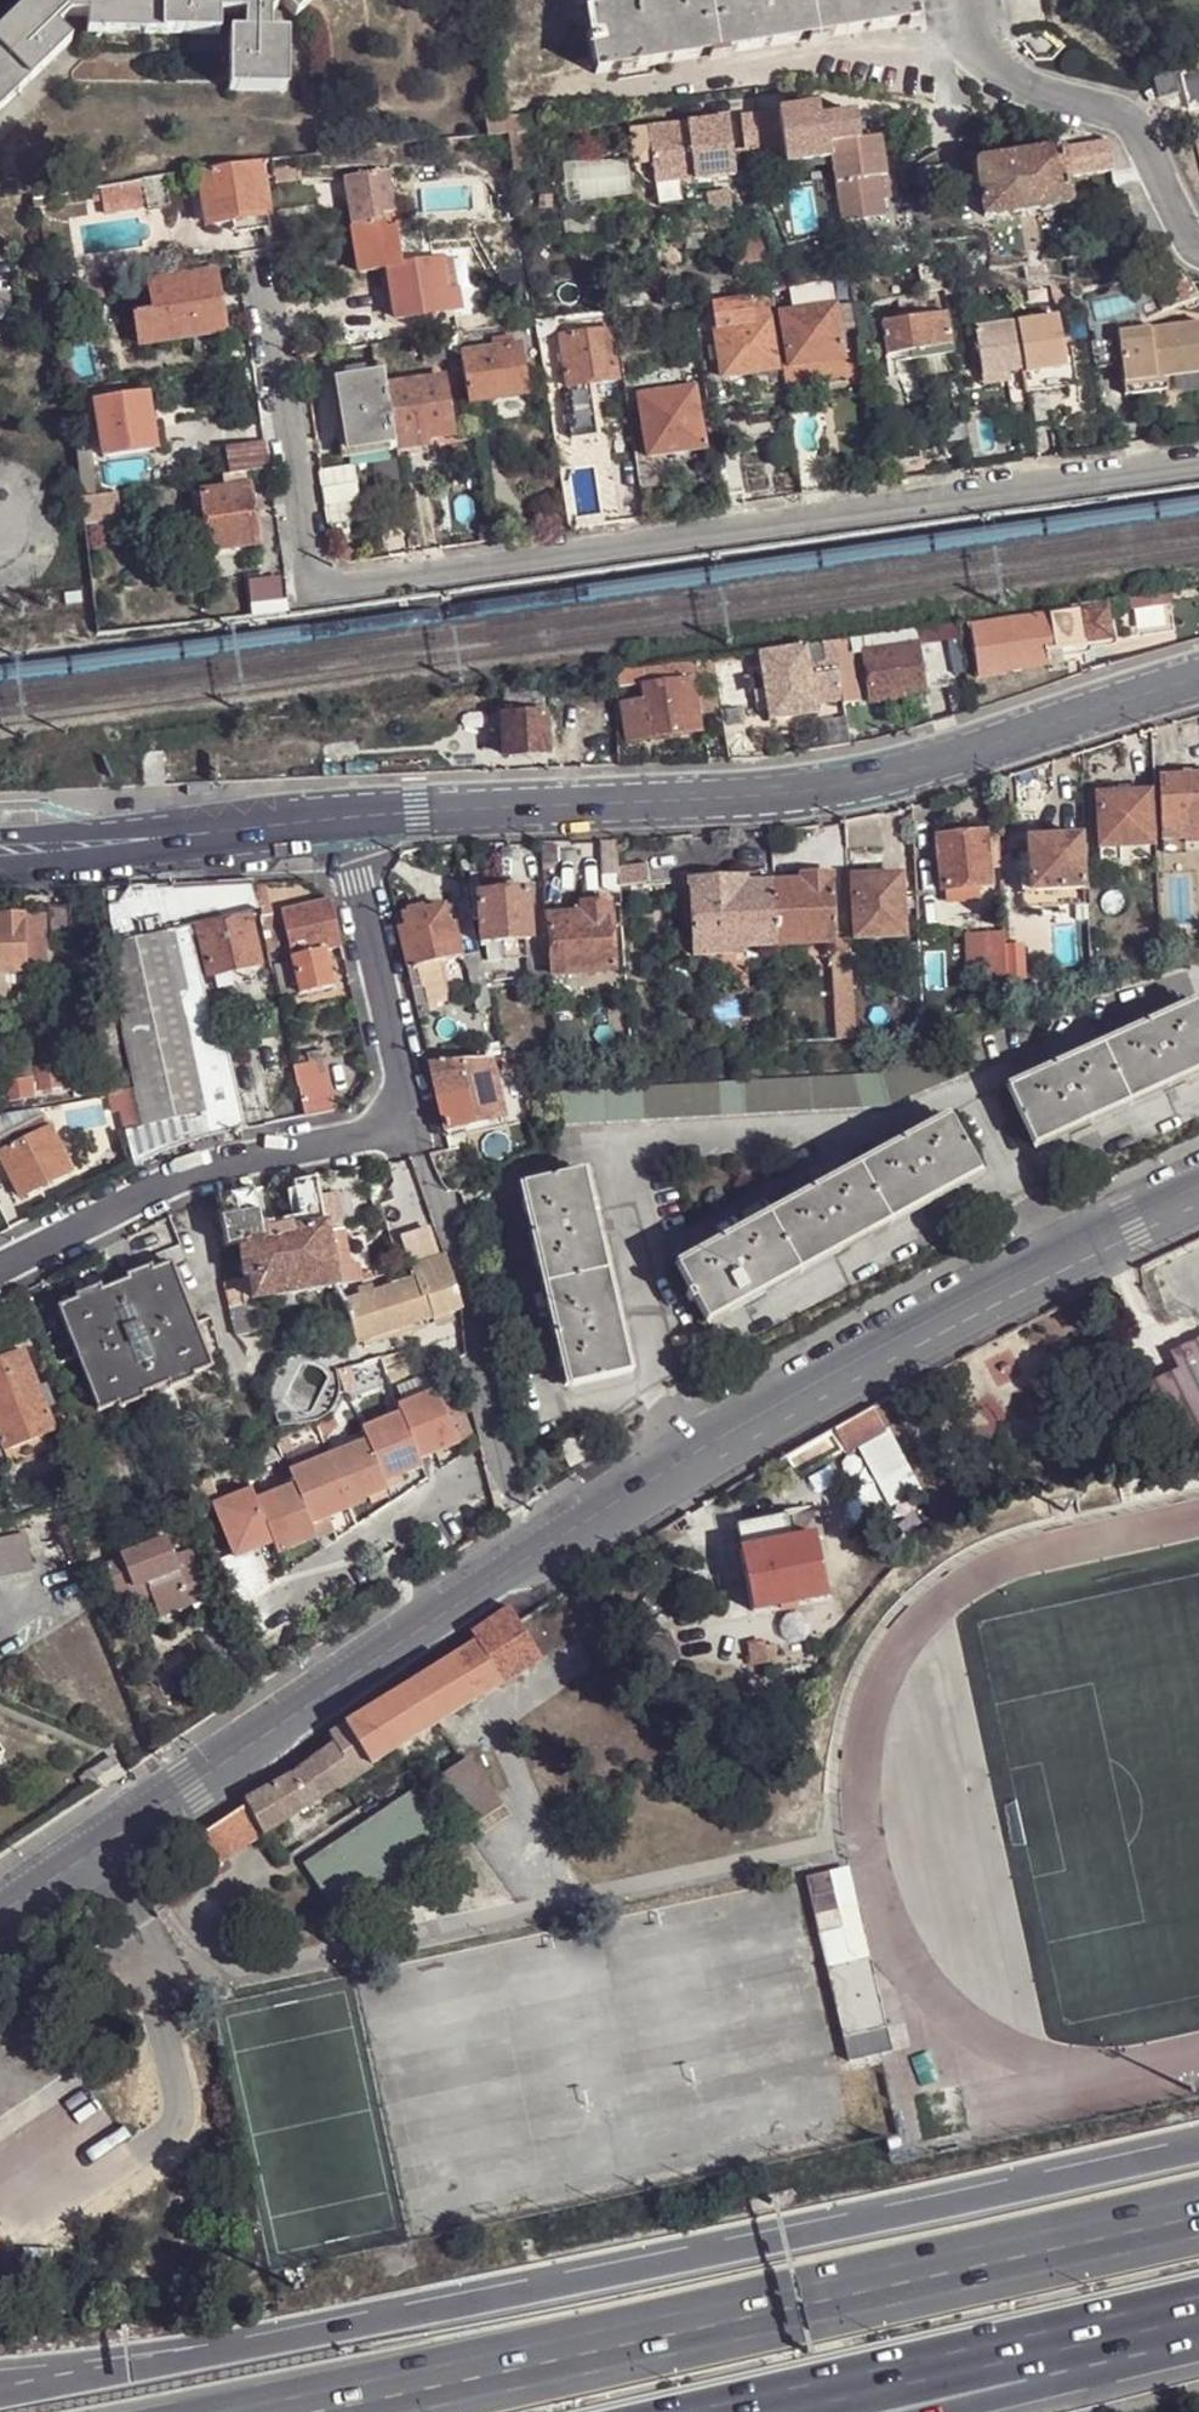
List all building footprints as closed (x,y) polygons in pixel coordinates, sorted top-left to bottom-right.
[(32,1),(31,0),(30,0),(0,30),(0,110),(70,41),(57,27),(68,16),(88,15),(87,33),(218,34),(219,15),(244,15),(244,33),(230,33),(230,90),(287,90),(287,34),(270,33),(270,14),(281,2),(295,16),(311,0),(33,0),(32,1)] [(905,0),(659,0),(581,12),(590,71),(908,24),(905,0)] [(1005,19),(1050,16),(1049,0),(1004,0),(1005,19)] [(1187,111),(1198,108),(1198,68),(1179,73),(1187,111)] [(1176,96),(1172,74),(1152,80),(1156,101),(1176,96)] [(828,159),(838,227),(881,221),(877,192),(886,191),(879,139),(860,141),(857,114),(821,119),(819,105),(752,114),(755,149),(757,169),(828,159)] [(755,149),(752,114),(737,116),(741,150),(755,149)] [(725,117),(643,126),(649,176),(689,171),(689,181),(732,176),(725,117)] [(643,126),(625,128),(629,165),(647,163),(643,126)] [(1111,171),(1106,143),(1060,150),(1064,178),(1111,171)] [(1060,150),(972,164),(982,219),(1068,206),(1068,203),(1064,178),(1060,150)] [(927,155),(913,158),(915,171),(928,168),(927,155)] [(234,217),(270,211),(262,158),(201,167),(209,221),(234,217)] [(934,182),(931,168),(928,168),(915,171),(912,171),(915,185),(934,182)] [(357,226),(351,227),(359,273),(388,268),(396,320),(459,310),(455,289),(444,290),(439,260),(403,266),(395,213),(398,213),(390,169),(344,176),(349,210),(350,214),(355,213),(357,226)] [(689,171),(649,176),(650,186),(689,181),(689,171)] [(168,172),(145,175),(150,204),(173,200),(168,172)] [(145,175),(101,182),(106,212),(150,204),(145,175)] [(709,194),(708,207),(729,208),(730,195),(709,194)] [(270,211),(234,217),(236,230),(265,225),(272,224),(270,211)] [(766,263),(762,239),(731,244),(735,267),(766,263)] [(450,258),(439,260),(444,290),(455,289),(450,258)] [(918,291),(939,288),(938,278),(933,279),(931,264),(915,266),(918,291)] [(141,341),(226,329),(217,268),(152,278),(157,307),(137,310),(141,341)] [(528,282),(526,269),(513,271),(515,284),(528,282)] [(842,358),(833,304),(834,304),(830,278),(788,287),(792,311),(780,312),(789,367),(842,358)] [(949,354),(939,288),(918,291),(908,293),(912,317),(879,322),(884,356),(908,352),(909,360),(949,354)] [(770,303),(769,296),(750,300),(753,321),(766,318),(772,317),(770,303)] [(876,298),(852,301),(855,317),(878,313),(876,298)] [(744,322),(742,305),(716,310),(718,326),(744,322)] [(444,318),(446,333),(456,330),(457,330),(455,316),(444,318)] [(1015,323),(1023,376),(1065,370),(1057,317),(1015,323)] [(774,368),(766,318),(753,321),(744,322),(718,326),(715,326),(722,376),(774,368)] [(1023,376),(1015,323),(972,330),(979,378),(1005,374),(1006,383),(1011,416),(1028,413),(1026,392),(1023,376)] [(1125,397),(1167,391),(1166,381),(1198,377),(1198,324),(1117,334),(1118,338),(1121,366),(1125,397)] [(615,381),(607,328),(558,335),(567,389),(615,381)] [(491,339),(493,349),(518,345),(517,335),(491,339)] [(1118,338),(1091,340),(1095,369),(1121,366),(1118,338)] [(493,349),(460,355),(468,404),(527,395),(518,345),(493,349)] [(419,366),(422,379),(434,377),(432,364),(419,366)] [(386,385),(384,371),(336,380),(349,451),(381,445),(394,443),(386,385)] [(422,379),(386,385),(394,443),(450,434),(441,376),(434,377),(422,379)] [(701,448),(694,388),(639,396),(647,456),(701,448)] [(105,452),(154,445),(149,417),(144,418),(140,389),(96,395),(105,452)] [(1030,423),(1031,429),(1052,426),(1047,390),(1026,392),(1028,413),(1030,423)] [(1028,413),(1011,416),(1013,426),(1030,423),(1028,413)] [(79,494),(93,491),(91,436),(76,438),(79,494)] [(269,467),(265,441),(223,447),(227,473),(245,470),(269,467)] [(381,445),(349,451),(351,468),(384,462),(381,445)] [(325,506),(328,526),(356,522),(348,469),(319,473),(322,491),(325,506)] [(224,489),(202,492),(211,548),(256,541),(245,470),(227,473),(222,473),(224,489)] [(93,491),(79,494),(82,519),(121,515),(118,488),(93,491)] [(1157,603),(1155,591),(1143,592),(1144,605),(1157,603)] [(969,619),(977,672),(1000,668),(1001,664),(1046,658),(1044,646),(1081,641),(1082,636),(1108,633),(1102,598),(969,619)] [(261,605),(264,620),(288,615),(284,602),(261,605)] [(832,635),(834,644),(843,644),(841,634),(832,635)] [(861,648),(869,697),(891,695),(892,691),(948,681),(940,636),(861,648)] [(834,644),(836,662),(848,660),(845,643),(843,644),(834,644)] [(760,666),(808,657),(806,644),(758,653),(760,666)] [(836,662),(834,644),(822,646),(825,663),(836,662)] [(689,676),(715,672),(712,652),(618,666),(618,671),(619,683),(644,680),(647,699),(618,704),(623,738),(697,727),(695,713),(693,697),(689,676)] [(808,657),(760,666),(770,719),(817,711),(816,702),(841,698),(839,678),(837,670),(825,670),(825,672),(811,675),(808,657)] [(837,670),(839,678),(851,676),(848,660),(836,662),(837,670)] [(839,678),(842,700),(856,698),(855,676),(851,676),(839,678)] [(693,697),(695,713),(713,711),(710,694),(693,697)] [(548,751),(546,709),(502,713),(506,754),(548,751)] [(164,784),(163,751),(142,751),(142,784),(164,784)] [(1159,841),(1161,841),(1182,840),(1182,845),(1198,845),(1198,772),(1155,775),(1159,841)] [(1150,842),(1147,789),(1096,791),(1099,844),(1150,842)] [(1080,882),(1076,826),(1024,830),(1027,885),(1080,882)] [(996,832),(937,836),(939,890),(945,889),(980,887),(988,887),(987,868),(994,867),(998,867),(996,832)] [(1182,840),(1161,841),(1162,853),(1182,853),(1182,845),(1182,840)] [(649,865),(617,868),(619,886),(650,885),(649,865)] [(899,881),(899,875),(851,878),(851,885),(899,881)] [(690,880),(693,954),(721,953),(720,946),(775,944),(772,884),(741,885),(740,877),(690,880)] [(478,895),(477,880),(463,880),(466,899),(471,899),(479,899),(478,895)] [(831,941),(829,881),(772,884),(775,944),(831,941)] [(901,937),(899,881),(851,885),(854,940),(901,937)] [(1027,885),(1029,907),(1081,903),(1080,882),(1027,885)] [(109,891),(114,944),(164,934),(197,928),(248,917),(259,914),(253,884),(109,891)] [(263,884),(253,884),(259,914),(260,918),(271,915),(263,884)] [(945,889),(946,905),(980,902),(980,887),(945,889)] [(529,942),(526,894),(478,895),(479,899),(479,906),(481,945),(529,942)] [(613,968),(608,898),(581,900),(581,908),(547,912),(552,972),(613,968)] [(328,901),(279,912),(291,963),(298,994),(299,997),(335,990),(326,948),(339,946),(328,901)] [(452,906),(444,907),(447,927),(453,926),(456,925),(452,906)] [(74,936),(73,907),(51,908),(51,937),(74,936)] [(461,959),(453,926),(447,927),(444,907),(402,917),(406,936),(398,938),(407,972),(416,970),(435,966),(461,959)] [(1,916),(2,922),(0,922),(0,999),(7,998),(7,971),(46,968),(42,914),(1,916)] [(278,950),(271,915),(260,918),(267,953),(278,950)] [(258,964),(248,917),(197,928),(199,939),(207,975),(216,973),(255,964),(258,964)] [(164,934),(203,1112),(208,1136),(233,1132),(246,1129),(243,1115),(236,1084),(222,1018),(211,1020),(194,940),(199,939),(197,928),(164,934)] [(987,976),(1004,975),(1002,930),(965,932),(967,963),(986,962),(987,976)] [(203,1112),(164,934),(114,944),(123,1036),(135,1097),(142,1125),(203,1112)] [(835,1039),(853,1038),(849,940),(831,941),(835,1039)] [(548,980),(545,948),(524,951),(526,982),(548,980)] [(291,963),(275,967),(282,997),(298,994),(291,963)] [(255,964),(216,973),(220,990),(259,983),(255,964)] [(435,966),(416,970),(425,1008),(444,1004),(435,966)] [(490,1010),(481,968),(471,971),(466,972),(475,1014),(490,1010)] [(819,1034),(816,979),(786,980),(788,1035),(819,1034)] [(1197,1011),(1011,1096),(1032,1140),(1198,1063),(1198,1016),(1197,1011)] [(96,1021),(99,1056),(120,1054),(115,1019),(96,1021)] [(556,1093),(556,1125),(890,1107),(972,1072),(960,1040),(876,1075),(556,1093)] [(123,1070),(120,1054),(99,1056),(99,1072),(123,1070)] [(96,1088),(90,1055),(58,1061),(58,1064),(2,1073),(5,1094),(0,1094),(0,1105),(96,1088)] [(502,1119),(489,1061),(428,1065),(442,1133),(502,1119)] [(303,1119),(332,1112),(321,1062),(293,1068),(303,1119)] [(266,1077),(236,1084),(243,1115),(273,1108),(266,1077)] [(117,1101),(132,1098),(130,1090),(107,1096),(111,1115),(120,1114),(117,1101)] [(136,1127),(142,1125),(135,1097),(132,1098),(117,1101),(120,1114),(123,1130),(136,1127)] [(48,1103),(0,1112),(0,1153),(9,1149),(31,1192),(81,1166),(48,1103)] [(203,1112),(142,1125),(136,1127),(141,1163),(182,1141),(208,1136),(203,1112)] [(977,1173),(949,1122),(678,1270),(705,1320),(977,1173)] [(622,1375),(577,1174),(528,1186),(573,1386),(622,1375)] [(318,1196),(314,1178),(289,1183),(297,1229),(282,1232),(271,1235),(260,1237),(253,1190),(215,1197),(222,1246),(236,1244),(241,1279),(246,1278),(251,1300),(261,1298),(329,1286),(332,1285),(318,1196)] [(329,1286),(332,1290),(360,1283),(357,1267),(347,1269),(335,1192),(318,1196),(332,1285),(329,1286)] [(282,1232),(281,1226),(270,1228),(271,1235),(282,1232)] [(185,1255),(181,1248),(137,1265),(141,1275),(171,1264),(182,1260),(185,1255)] [(459,1308),(444,1260),(410,1271),(415,1283),(367,1295),(354,1299),(350,1299),(340,1302),(355,1344),(459,1308)] [(77,1361),(96,1412),(115,1406),(118,1410),(141,1400),(140,1396),(167,1385),(168,1390),(192,1380),(190,1376),(208,1369),(171,1264),(141,1275),(113,1286),(101,1290),(77,1300),(57,1308),(77,1361)] [(251,1300),(246,1278),(241,1279),(235,1279),(239,1301),(251,1300)] [(101,1290),(98,1286),(75,1294),(77,1300),(101,1290)] [(354,1299),(367,1295),(365,1289),(352,1293),(354,1299)] [(340,1302),(350,1299),(348,1291),(335,1294),(340,1302)] [(251,1300),(239,1301),(244,1338),(268,1334),(261,1298),(251,1300)] [(1176,1352),(1184,1369),(1151,1386),(1168,1420),(1184,1413),(1198,1441),(1198,1342),(1176,1352)] [(25,1355),(0,1364),(0,1447),(3,1456),(55,1437),(25,1355)] [(249,1493),(207,1509),(232,1572),(250,1565),(248,1559),(271,1549),(275,1561),(315,1545),(312,1539),(330,1531),(327,1525),(364,1511),(362,1507),(386,1497),(383,1489),(422,1474),(419,1466),(459,1450),(456,1446),(438,1399),(430,1381),(397,1394),(402,1406),(395,1410),(398,1417),(361,1433),(365,1443),(286,1475),(291,1489),(253,1503),(249,1493)] [(457,1392),(438,1399),(456,1446),(475,1438),(457,1392)] [(885,1432),(872,1406),(835,1427),(848,1452),(885,1432)] [(1198,1501),(1198,1463),(1124,1481),(1131,1515),(1198,1501)] [(783,1517),(735,1526),(740,1550),(738,1551),(750,1612),(779,1606),(797,1602),(827,1596),(815,1540),(820,1539),(815,1514),(783,1520),(783,1517)] [(122,1559),(105,1565),(117,1594),(148,1583),(151,1593),(160,1615),(210,1595),(192,1548),(174,1554),(165,1536),(120,1553),(122,1559)] [(0,1542),(0,1579),(35,1572),(29,1537),(0,1542)] [(117,1594),(121,1604),(151,1593),(148,1583),(117,1594)] [(797,1602),(779,1606),(780,1612),(798,1609),(797,1602)] [(246,1806),(260,1838),(541,1660),(521,1623),(513,1609),(470,1636),(475,1644),(402,1692),(346,1721),(331,1733),(335,1741),(296,1772),(244,1802),(246,1806)] [(123,1778),(113,1761),(93,1773),(105,1790),(123,1778)] [(501,1807),(470,1761),(435,1786),(465,1831),(501,1807)] [(447,1843),(419,1797),(311,1869),(341,1914),(447,1843)] [(260,1838),(246,1806),(198,1839),(216,1867),(260,1838)] [(835,1872),(810,1878),(822,1934),(847,1927),(835,1872)] [(164,1910),(160,1904),(152,1909),(158,1915),(164,1910)] [(113,1934),(118,1941),(131,1933),(129,1931),(125,1926),(113,1934)] [(833,1972),(856,2059),(899,2048),(876,1960),(833,1972)]
